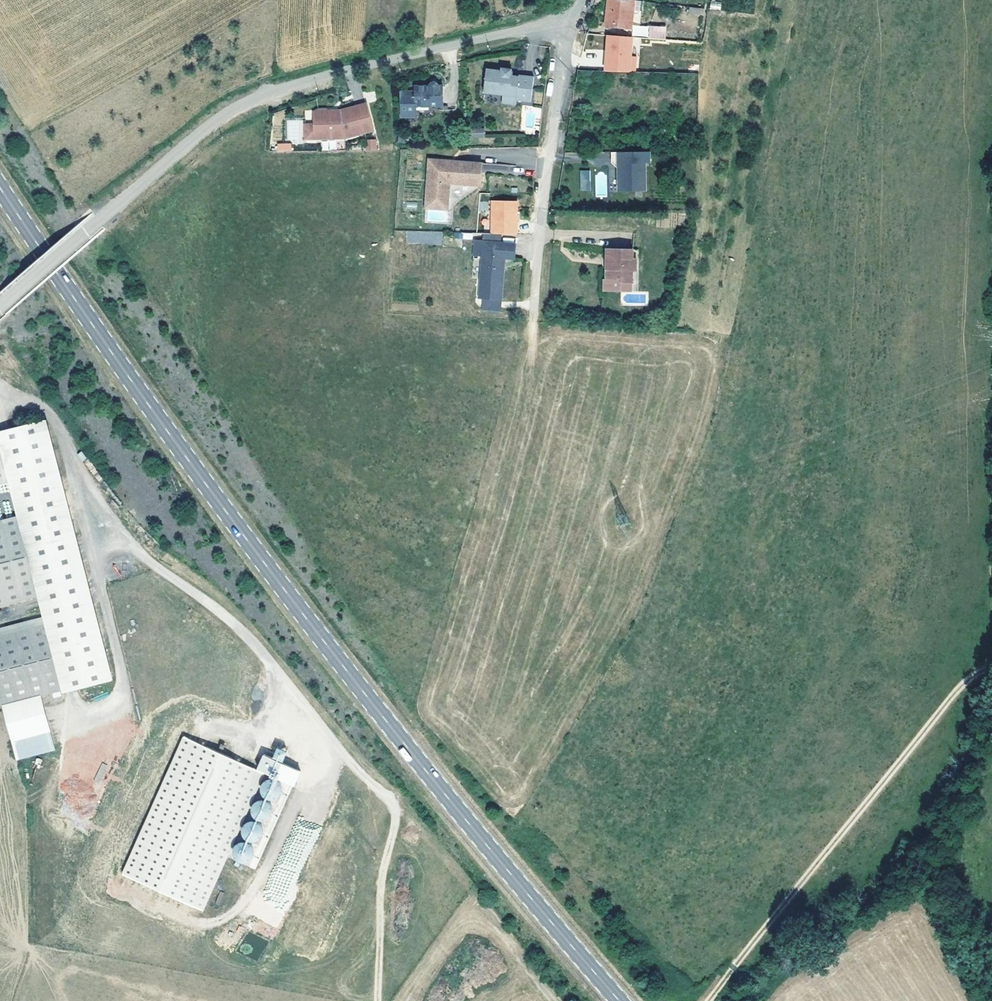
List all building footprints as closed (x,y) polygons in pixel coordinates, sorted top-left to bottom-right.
[(604,26),(630,29),(634,0),(607,0),(604,26)] [(709,9),(721,10),(721,1),(710,1),(709,9)] [(650,30),(650,39),(666,40),(667,31),(650,30)] [(636,73),(637,56),(632,56),(633,36),(605,35),(603,71),(636,73)] [(488,67),(484,90),(504,93),(517,96),(516,99),(531,101),(535,77),(520,74),(520,79),(513,78),(514,71),(513,71),(513,68),(503,67),(503,69),(488,67)] [(401,89),(401,114),(416,114),(416,104),(444,104),(443,84),(440,84),(437,80),(433,80),(430,84),(415,84),(415,89),(401,89)] [(517,96),(504,93),(502,101),(516,103),(516,99),(517,96)] [(313,122),(313,137),(347,138),(375,129),(366,103),(341,111),(335,110),(334,112),(331,112),(326,109),(318,109),(314,111),(313,122)] [(313,122),(304,121),(304,137),(313,137),(313,122)] [(473,137),(484,136),(483,129),(472,130),(473,137)] [(366,139),(366,151),(377,151),(377,139),(366,139)] [(321,150),(345,149),(345,140),(321,141),(321,150)] [(277,151),(291,151),(291,143),(277,143),(277,151)] [(650,162),(649,152),(611,152),(612,163),(618,163),(618,169),(618,187),(623,191),(645,190),(645,162),(650,162)] [(451,162),(428,161),(426,199),(449,200),(449,185),(480,186),(481,163),(456,162),(456,165),(450,164),(451,162)] [(580,173),(580,183),(590,183),(590,173),(580,173)] [(589,192),(590,183),(580,183),(580,192),(589,192)] [(449,200),(426,199),(426,210),(448,211),(449,200)] [(490,235),(518,235),(517,200),(489,200),(490,235)] [(442,244),(442,231),(406,231),(406,244),(442,244)] [(480,235),(480,243),(479,258),(476,300),(497,302),(500,261),(512,261),(513,245),(497,244),(497,236),(480,235)] [(471,258),(479,258),(480,243),(472,243),(471,258)] [(647,272),(647,260),(640,260),(641,252),(615,251),(614,259),(617,259),(617,270),(613,270),(613,280),(628,280),(627,285),(641,286),(642,272),(647,272)] [(627,285),(628,280),(613,280),(610,279),(609,291),(641,293),(641,286),(627,285)] [(113,686),(45,420),(0,432),(0,449),(8,481),(16,510),(36,590),(45,624),(64,696),(64,698),(113,686)] [(8,481),(0,449),(0,483),(8,481)] [(0,514),(0,600),(36,590),(16,510),(0,514)] [(64,696),(45,624),(0,635),(0,706),(44,695),(45,700),(64,696)] [(19,764),(55,755),(41,701),(5,710),(19,764)] [(266,774),(185,737),(123,874),(204,910),(228,857),(266,774)] [(403,747),(398,751),(407,762),(411,758),(403,747)] [(100,783),(109,766),(102,763),(94,779),(100,783)] [(288,783),(266,774),(228,857),(250,867),(288,783)]
